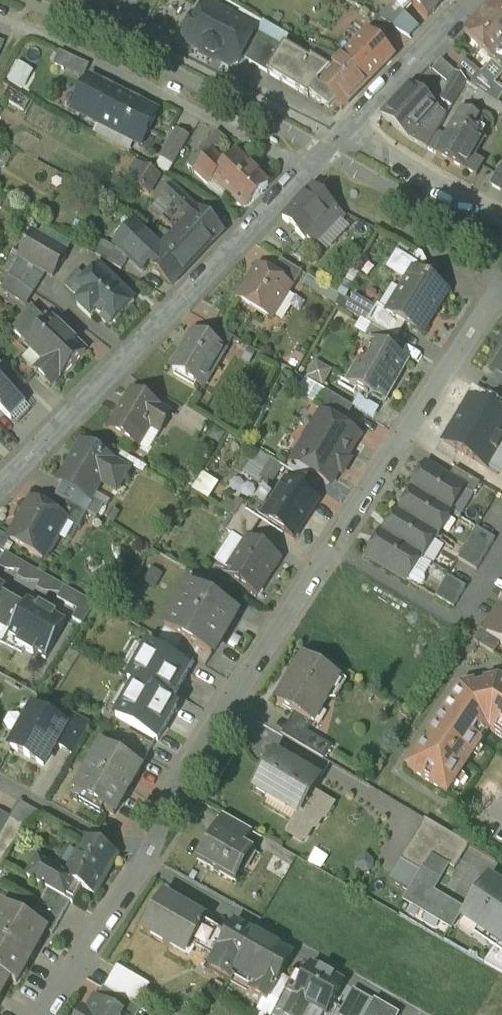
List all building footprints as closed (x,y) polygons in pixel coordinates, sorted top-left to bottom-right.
[(404,14),(414,4),(428,18),(445,0),(390,0),(404,14)] [(466,35),(501,69),(501,6),(498,2),(466,35)] [(233,18),(206,4),(199,18),(193,20),(191,23),(189,24),(185,31),(186,34),(184,37),(186,43),(200,50),(204,49),(206,55),(214,58),(219,57),(220,61),(232,67),(238,65),(242,58),(256,31),(232,19),(233,18)] [(284,46),(256,31),(242,58),(267,74),(284,46)] [(369,32),(356,44),(342,58),(368,84),(393,58),(368,34),(369,32)] [(310,62),(284,46),(267,74),(269,75),(308,98),(309,96),(319,104),(333,108),(337,105),(316,85),(330,70),(312,59),(310,62)] [(330,70),(316,85),(337,105),(342,110),(368,84),(342,58),(330,70)] [(482,72),(474,86),(486,94),(498,102),(501,96),(501,89),(482,72)] [(457,74),(441,101),(452,107),(454,104),(467,82),(457,74)] [(115,92),(89,78),(77,102),(81,113),(98,122),(97,123),(98,124),(114,92),(115,92)] [(474,86),(467,82),(454,104),(468,112),(475,100),(481,103),(486,94),(474,86)] [(411,85),(382,116),(409,140),(428,151),(428,150),(435,137),(425,132),(420,128),(438,109),(438,110),(439,109),(411,85)] [(115,92),(114,92),(98,124),(142,146),(158,114),(115,92)] [(473,117),(462,110),(455,122),(465,128),(468,122),(470,122),(473,117)] [(434,122),(425,132),(435,137),(437,134),(441,126),(434,122)] [(465,128),(455,122),(445,139),(436,155),(465,171),(466,171),(474,157),(485,138),(477,134),(480,128),(470,122),(468,122),(465,128)] [(190,139),(176,131),(170,142),(183,150),(190,139)] [(445,139),(437,134),(435,137),(428,150),(436,155),(445,139)] [(183,150),(170,142),(160,159),(173,166),(183,150)] [(226,168),(213,155),(209,160),(201,152),(188,166),(209,187),(214,182),(213,181),(226,168)] [(233,152),(225,161),(229,165),(237,156),(233,152)] [(226,168),(213,181),(214,182),(245,211),(269,187),(237,156),(229,165),(226,168)] [(484,163),(474,157),(466,171),(476,177),(484,163)] [(160,175),(136,161),(126,179),(133,183),(132,184),(149,194),(160,175)] [(501,165),(489,185),(501,192),(501,165)] [(207,218),(174,187),(162,199),(173,210),(163,221),(173,231),(176,228),(180,232),(175,237),(198,260),(223,234),(220,231),(224,227),(223,224),(214,215),(210,215),(207,218)] [(313,187),(282,219),(291,228),(288,231),(292,235),(295,231),(306,242),(308,239),(317,247),(345,218),(336,210),(337,210),(313,187)] [(161,251),(137,227),(117,247),(125,255),(130,258),(129,259),(143,272),(150,265),(172,286),(198,260),(175,237),(161,251)] [(68,253),(33,232),(19,257),(47,274),(54,277),(68,253)] [(125,255),(105,243),(97,257),(122,272),(129,259),(125,255)] [(422,270),(398,255),(388,270),(403,279),(405,278),(408,280),(414,271),(416,272),(414,275),(418,277),(420,275),(422,270)] [(47,274),(19,257),(8,277),(35,294),(47,274)] [(303,274),(282,261),(272,276),(291,288),(290,289),(293,290),(303,274)] [(272,276),(259,268),(240,299),(271,319),(290,289),(291,288),(272,276)] [(87,282),(76,294),(83,301),(78,306),(91,318),(96,313),(111,327),(134,303),(99,269),(87,282)] [(448,292),(420,275),(418,277),(414,275),(416,272),(414,271),(408,280),(389,312),(378,306),(367,323),(373,327),(373,326),(397,340),(406,325),(422,334),(423,333),(422,332),(433,315),(434,315),(448,292)] [(77,274),(66,285),(76,294),(87,282),(77,274)] [(8,277),(0,289),(0,290),(26,307),(35,294),(8,277)] [(32,308),(12,329),(27,344),(48,324),(32,308)] [(86,353),(52,320),(48,324),(27,344),(45,361),(35,371),(51,387),(61,377),(62,377),(86,353)] [(234,338),(213,326),(206,338),(226,350),(225,351),(226,352),(234,338)] [(397,340),(373,326),(373,327),(365,339),(377,346),(378,345),(391,353),(398,341),(397,340)] [(206,338),(195,332),(172,370),(173,370),(187,378),(187,379),(203,388),(225,351),(226,350),(206,338)] [(391,353),(378,345),(377,346),(367,364),(363,362),(350,384),(368,395),(370,391),(385,400),(407,361),(391,353)] [(492,371),(501,377),(501,356),(492,371)] [(0,363),(0,380),(9,372),(0,363)] [(11,420),(26,405),(0,380),(0,410),(11,420)] [(491,380),(484,393),(501,404),(501,386),(491,380)] [(172,415),(132,391),(126,402),(129,404),(124,411),(121,409),(109,430),(138,448),(139,446),(137,445),(149,426),(161,433),(172,415)] [(354,409),(326,393),(318,407),(345,423),(354,409)] [(471,399),(445,443),(488,468),(501,444),(501,417),(471,399)] [(343,426),(324,414),(313,431),(308,432),(305,438),(307,443),(295,463),(330,484),(358,437),(342,428),(343,426)] [(129,470),(82,443),(60,482),(72,489),(91,500),(92,498),(103,479),(119,488),(129,470)] [(497,464),(487,481),(501,489),(501,467),(497,464)] [(414,491),(450,512),(464,490),(464,489),(449,479),(426,466),(412,490),(414,491)] [(480,484),(455,469),(449,479),(464,489),(464,490),(473,495),(480,484)] [(203,472),(191,489),(208,500),(219,482),(203,472)] [(318,502),(287,481),(262,519),(263,519),(294,539),(318,502)] [(91,500),(72,489),(66,500),(88,513),(97,518),(105,505),(92,498),(91,500)] [(450,512),(414,491),(401,513),(439,534),(452,513),(450,512)] [(88,513),(66,500),(65,501),(57,496),(49,510),(65,519),(65,520),(79,529),(88,513)] [(49,510),(33,501),(24,515),(22,516),(19,522),(20,525),(15,532),(14,533),(11,539),(10,540),(43,558),(44,556),(49,555),(57,541),(55,536),(65,520),(65,519),(49,510)] [(262,519),(243,507),(235,518),(255,531),(263,519),(262,519)] [(385,534),(422,557),(435,535),(438,537),(439,534),(401,513),(398,512),(385,534)] [(235,518),(226,532),(246,544),(249,539),(250,539),(255,531),(235,518)] [(496,540),(477,529),(458,560),(477,571),(496,540)] [(10,540),(11,539),(0,533),(0,549),(4,551),(10,540)] [(422,557),(385,534),(383,533),(369,558),(406,580),(407,578),(420,557),(422,558),(422,557)] [(250,539),(249,539),(246,544),(236,559),(226,552),(218,564),(229,571),(225,576),(257,596),(268,581),(266,579),(276,564),(278,565),(281,560),(250,539)] [(36,589),(44,593),(60,595),(64,587),(5,554),(0,562),(0,568),(5,571),(20,572),(17,578),(24,582),(40,583),(36,589)] [(420,557),(407,578),(419,586),(423,584),(426,581),(424,577),(433,563),(422,557),(422,558),(420,557)] [(224,591),(198,577),(193,586),(218,601),(224,591)] [(467,588),(448,577),(435,598),(454,609),(467,588)] [(193,586),(192,586),(166,630),(183,640),(212,657),(213,657),(238,613),(218,601),(193,586)] [(96,605),(64,587),(60,595),(57,599),(77,610),(72,619),(82,625),(96,605)] [(3,595),(0,600),(0,628),(9,633),(24,607),(3,595)] [(9,633),(8,635),(19,641),(16,645),(25,651),(34,655),(36,651),(47,657),(67,622),(56,616),(57,614),(39,605),(38,606),(28,600),(24,607),(9,633)] [(487,634),(487,635),(500,644),(501,645),(501,610),(487,634)] [(16,645),(19,641),(8,635),(9,633),(0,628),(0,645),(22,656),(25,651),(16,645)] [(500,644),(487,635),(487,634),(481,630),(474,642),(494,654),(500,644)] [(212,657),(183,640),(177,650),(194,660),(206,667),(212,657)] [(136,685),(170,704),(189,671),(188,670),(168,659),(148,648),(129,681),(136,685)] [(177,650),(174,649),(168,659),(188,670),(194,660),(177,650)] [(339,679),(305,658),(278,704),(312,724),(313,723),(310,722),(326,694),(336,700),(346,683),(339,679)] [(477,751),(490,731),(501,739),(501,682),(499,680),(460,688),(437,725),(477,751)] [(170,704),(136,685),(117,718),(158,741),(177,708),(170,704)] [(44,715),(33,709),(11,748),(44,767),(55,746),(66,727),(65,727),(44,715)] [(90,725),(72,715),(65,727),(66,727),(55,746),(63,750),(73,755),(90,725)] [(477,751),(437,725),(408,769),(448,795),(477,751)] [(331,747),(303,730),(295,743),(323,760),(331,747)] [(154,747),(128,732),(121,743),(148,758),(154,747)] [(148,758),(121,743),(115,753),(142,769),(148,758)] [(102,747),(106,749),(99,762),(95,759),(83,780),(87,782),(79,794),(76,792),(75,793),(114,816),(142,769),(115,753),(103,746),(102,747)] [(320,782),(287,762),(287,763),(274,756),(274,755),(273,754),(252,789),(268,798),(271,794),(299,810),(287,830),(288,834),(300,842),(305,841),(311,830),(316,828),(320,820),(325,819),(332,806),(319,798),(315,798),(312,796),(320,782)] [(11,818),(0,812),(0,838),(11,818)] [(223,817),(198,862),(236,884),(243,872),(239,869),(250,850),(245,847),(219,832),(227,819),(223,817)] [(3,865),(25,826),(11,818),(0,838),(0,863),(3,865)] [(262,839),(227,819),(219,832),(245,847),(251,835),(261,840),(262,839)] [(447,833),(425,821),(410,845),(432,858),(447,833)] [(469,847),(447,833),(432,858),(455,871),(469,847)] [(59,870),(39,859),(28,879),(71,903),(73,905),(83,888),(95,895),(117,857),(87,840),(67,877),(58,872),(59,870)] [(432,858),(410,845),(401,862),(422,875),(423,873),(432,858)] [(447,905),(430,895),(437,883),(439,884),(439,882),(423,873),(422,875),(405,903),(451,930),(461,912),(448,904),(447,905)] [(489,882),(463,921),(489,938),(485,943),(494,949),(501,954),(501,891),(489,882)] [(71,903),(48,891),(31,922),(47,930),(46,931),(53,935),(71,903)] [(178,905),(163,897),(144,931),(187,956),(194,944),(205,924),(207,921),(186,910),(185,910),(178,906),(178,905)] [(5,907),(4,908),(5,909),(0,919),(0,973),(10,979),(10,980),(17,984),(46,931),(47,930),(31,922),(5,907)] [(228,937),(205,924),(194,944),(217,957),(228,937)] [(262,940),(235,924),(228,937),(217,957),(210,970),(232,982),(236,975),(255,986),(251,993),(264,1000),(270,990),(273,992),(293,956),(263,939),(262,940)] [(494,949),(484,965),(501,975),(501,954),(494,949)] [(311,967),(294,997),(309,1006),(325,1014),(327,1014),(344,985),(311,967)] [(149,986),(118,968),(106,990),(137,1008),(149,986)] [(10,980),(10,979),(0,973),(0,997),(10,980)] [(270,990),(264,1000),(259,1010),(268,1014),(273,1014),(280,1003),(283,997),(273,992),(270,990)] [(285,993),(283,997),(280,1003),(288,1007),(284,1014),(305,1014),(309,1006),(294,997),(285,993)] [(141,1010),(137,1008),(113,995),(102,1014),(103,1014),(138,1014),(141,1010)] [(374,1002),(367,1014),(396,1014),(374,1002)]
